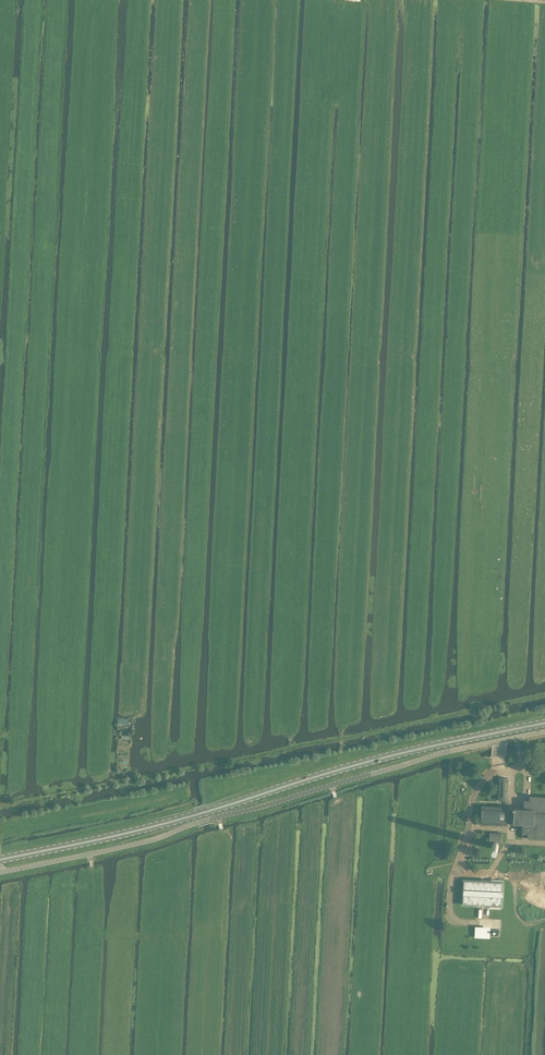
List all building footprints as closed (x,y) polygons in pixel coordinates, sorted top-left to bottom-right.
[(507,825),(507,823),(523,824),(522,837),(544,839),(544,797),(530,796),(530,800),(525,800),(524,807),(515,806),(515,808),(508,808),(508,807),(507,807),(508,779),(500,778),(499,800),(504,801),(504,808),(482,806),(481,824),(507,825)] [(490,831),(489,840),(501,840),(501,832),(490,831)] [(502,909),(503,880),(491,880),(491,883),(464,881),(463,905),(490,906),(490,909),(502,909)] [(475,927),(475,938),(490,939),(491,928),(475,927)]
